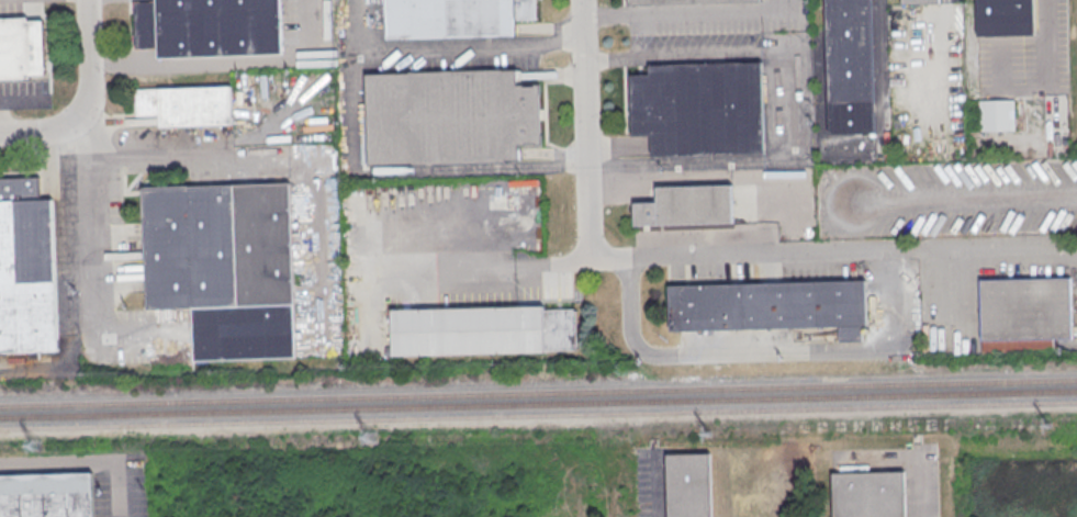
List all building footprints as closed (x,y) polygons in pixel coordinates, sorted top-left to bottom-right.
[(133,1),(134,47),(157,47),(157,58),(282,55),(280,0),(156,0),(133,1)] [(386,38),(386,0),(536,0),(537,19),(516,20),(516,34),(386,38)] [(829,139),(875,138),(871,0),(825,0),(829,139)] [(976,35),(1036,34),(1035,0),(975,0),(976,35)] [(30,79),(0,80),(0,18),(27,16),(27,21),(43,20),(45,74),(30,75),(30,79)] [(762,61),(764,154),(651,156),(651,135),(631,135),(629,75),(649,74),(649,65),(762,61)] [(366,74),(516,69),(517,85),(540,83),(543,144),(519,144),(519,159),(368,165),(366,74)] [(232,123),(231,86),(136,90),(136,115),(159,115),(159,126),(232,123)] [(1014,100),(979,100),(979,130),(1014,130),(1014,100)] [(58,351),(53,199),(41,199),(40,176),(0,177),(0,353),(58,351)] [(291,182),(143,188),(147,310),(193,307),(194,361),(296,357),(291,182)] [(635,225),(732,222),(731,184),(657,187),(657,201),(633,202),(635,225)] [(979,280),(1070,277),(1073,338),(980,340),(979,280)] [(667,285),(865,280),(867,325),(863,325),(863,340),(840,340),(840,326),(670,331),(667,285)] [(392,313),(545,308),(545,314),(575,313),(576,353),(393,359),(392,313)] [(709,453),(710,516),(667,516),(665,454),(709,453)] [(904,471),(905,516),(832,516),(830,473),(904,471)] [(94,472),(96,516),(0,516),(0,476),(94,472)]
